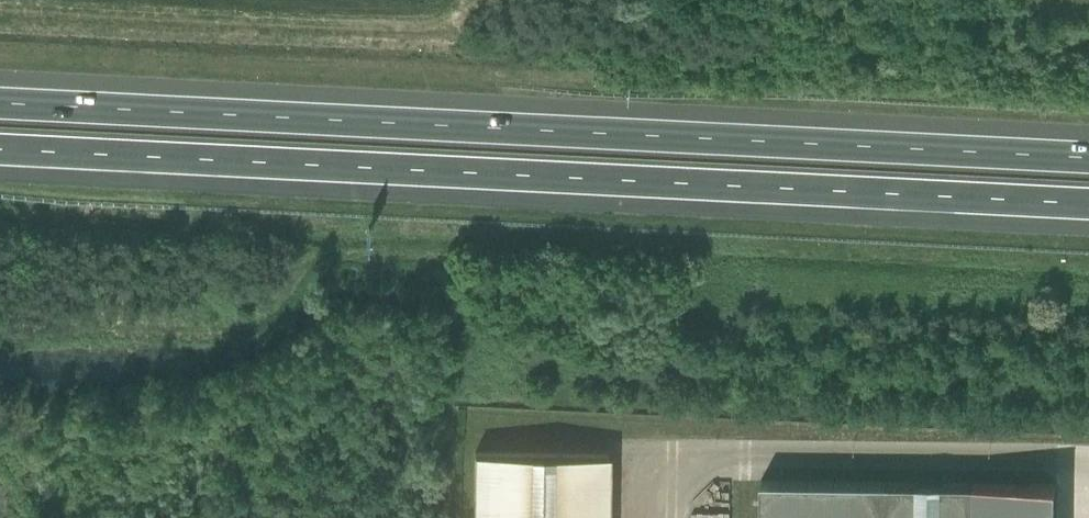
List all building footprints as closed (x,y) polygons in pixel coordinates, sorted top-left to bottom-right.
[(609,454),(475,452),(475,517),(608,517),(609,454)] [(1056,484),(761,480),(761,517),(1056,517),(1056,484)]
